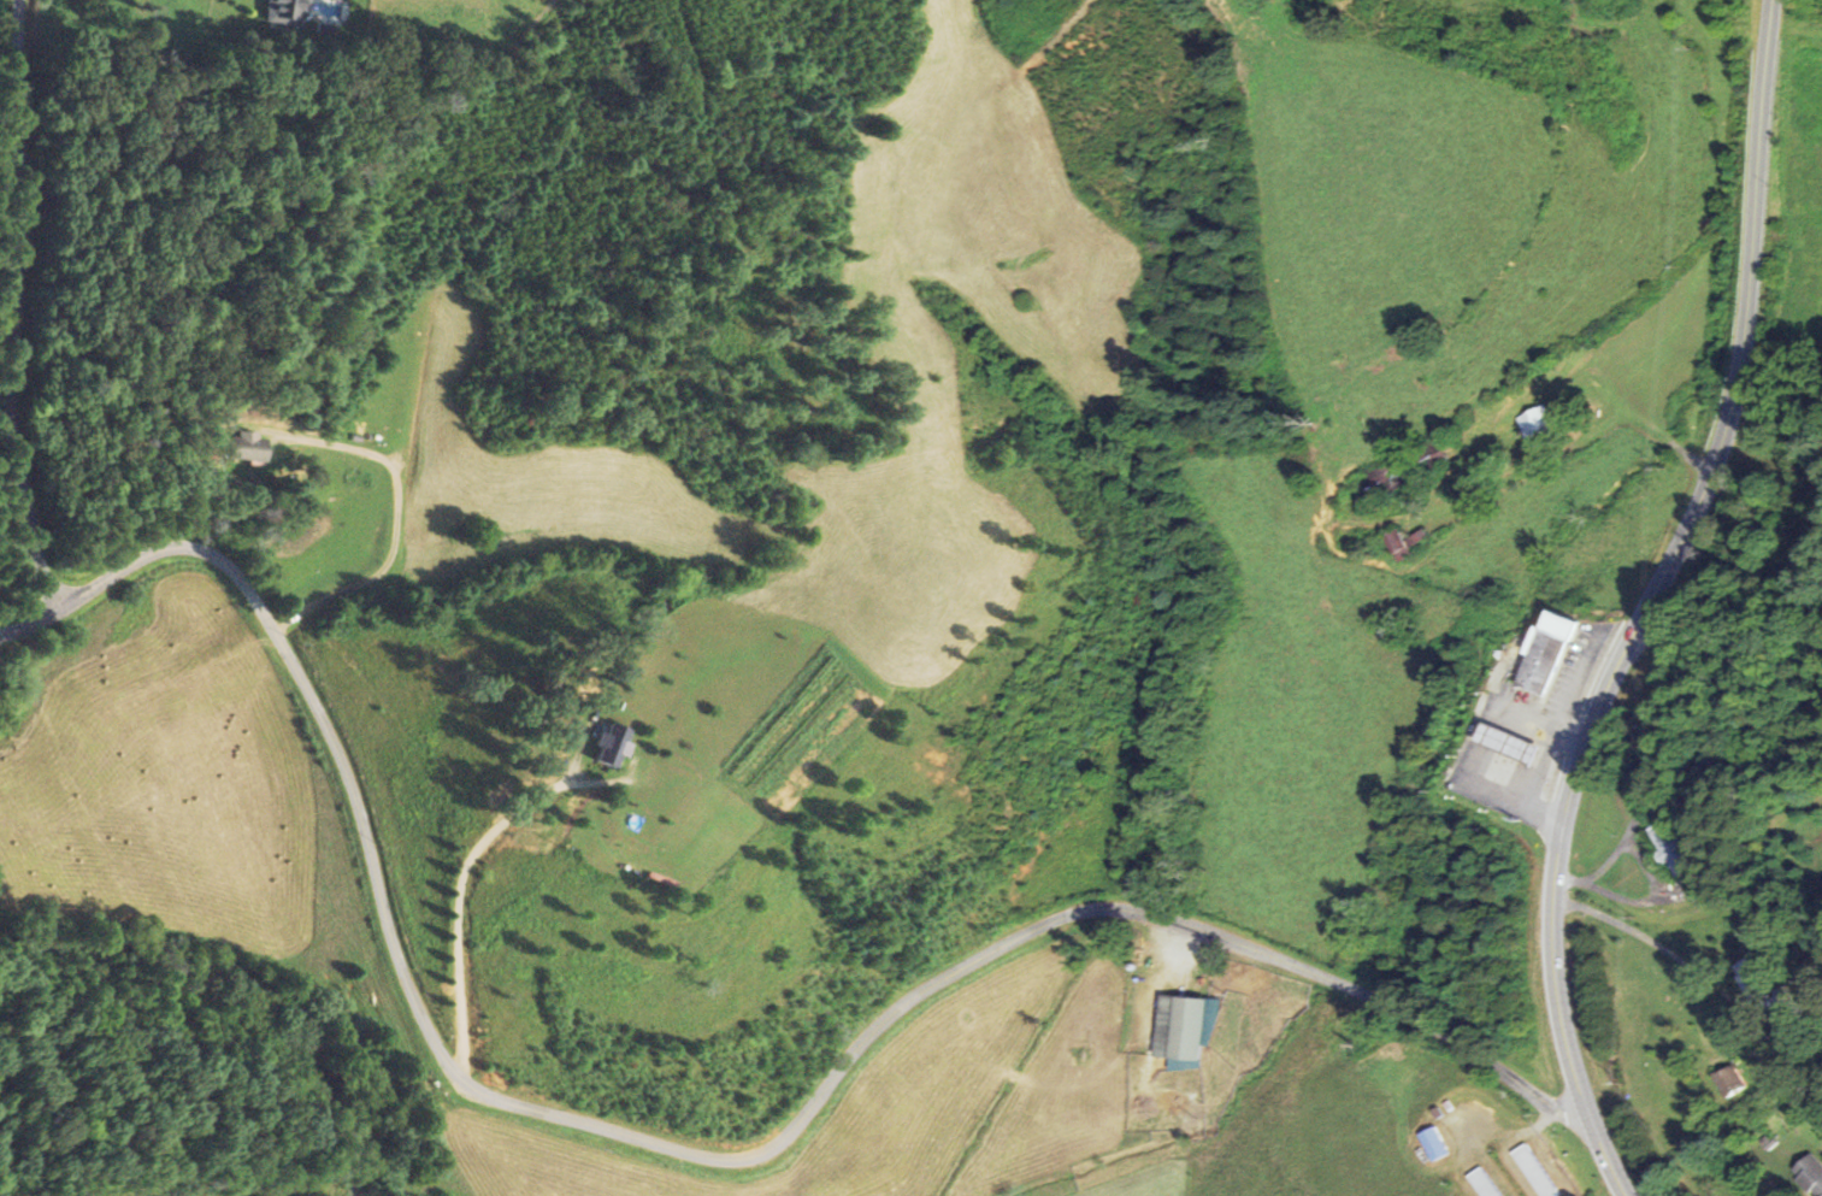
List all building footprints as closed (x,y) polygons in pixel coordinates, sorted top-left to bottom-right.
[(263,20),(303,30),(310,0),(268,0),(263,20)] [(1518,416),(1527,441),(1561,429),(1551,404),(1518,416)] [(231,459),(267,460),(268,439),(257,439),(257,431),(233,430),(231,459)] [(1362,476),(1373,499),(1416,479),(1406,456),(1362,476)] [(1389,534),(1400,562),(1416,555),(1413,547),(1434,538),(1430,528),(1408,538),(1404,528),(1389,534)] [(1513,684),(1545,695),(1572,621),(1541,609),(1513,684)] [(633,729),(613,721),(608,733),(603,731),(598,744),(604,746),(598,760),(618,767),(633,729)] [(1536,745),(1477,722),(1450,788),(1465,794),(1470,783),(1475,785),(1485,762),(1490,764),(1496,751),(1528,764),(1536,745)] [(1164,1057),(1214,1059),(1216,1019),(1217,1019),(1217,1008),(1226,1008),(1226,998),(1167,995),(1164,1057)] [(1211,1060),(1178,1059),(1178,1069),(1211,1070),(1211,1060)] [(1723,1097),(1744,1089),(1734,1064),(1713,1072),(1723,1097)] [(1417,1133),(1431,1162),(1447,1154),(1433,1125),(1417,1133)] [(1540,1195),(1554,1195),(1557,1194),(1524,1143),(1511,1152),(1540,1195)] [(1811,1195),(1821,1195),(1821,1166),(1809,1152),(1788,1170),(1811,1195)] [(1480,1167),(1467,1176),(1481,1195),(1501,1195),(1480,1167)]
